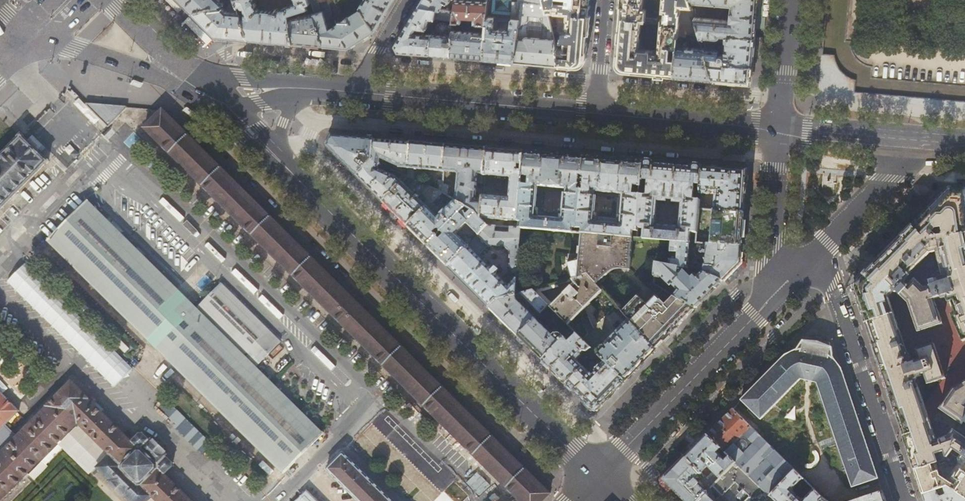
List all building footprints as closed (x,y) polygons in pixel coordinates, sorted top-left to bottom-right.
[(180,0),(166,0),(178,12),(185,5),(180,0)] [(185,5),(192,12),(220,4),(234,0),(180,0),(185,5)] [(249,39),(270,40),(275,41),(292,42),(293,42),(289,17),(288,14),(298,10),(306,8),(308,7),(307,4),(310,2),(309,0),(297,0),(297,2),(275,11),(259,9),(255,0),(237,0),(241,12),(249,39)] [(310,2),(307,4),(308,7),(309,8),(311,7),(313,13),(289,17),(293,42),(328,45),(334,46),(319,0),(309,0),(310,2)] [(334,46),(348,47),(375,30),(360,7),(355,0),(334,0),(339,15),(343,20),(336,24),(329,2),(326,3),(325,0),(319,0),(334,46)] [(360,7),(375,30),(389,7),(393,0),(364,0),(360,7)] [(418,6),(437,9),(454,11),(455,8),(449,7),(443,4),(445,1),(447,2),(448,2),(450,2),(451,0),(422,0),(418,6)] [(470,0),(466,0),(456,0),(455,8),(454,11),(453,21),(461,22),(462,18),(463,16),(475,17),(474,23),(486,24),(486,17),(487,0),(470,0)] [(486,17),(519,20),(521,2),(546,4),(545,0),(487,0),(486,17)] [(576,67),(586,59),(591,0),(567,0),(567,1),(556,0),(545,0),(546,4),(548,12),(552,11),(568,13),(566,29),(564,28),(563,37),(561,37),(561,41),(565,41),(564,49),(557,49),(560,66),(576,67)] [(618,39),(616,55),(616,62),(624,71),(653,74),(674,76),(675,59),(675,56),(669,56),(670,45),(676,46),(676,45),(677,38),(678,38),(681,8),(692,9),(690,1),(690,0),(663,0),(661,12),(665,12),(664,19),(645,18),(646,10),(643,9),(644,0),(621,0),(618,39)] [(690,1),(731,5),(730,20),(695,17),(697,25),(700,36),(717,38),(720,37),(720,35),(727,36),(727,34),(754,36),(756,15),(757,0),(690,0),(690,1)] [(557,49),(548,12),(546,4),(521,2),(519,20),(518,29),(522,29),(523,26),(524,24),(526,22),(529,21),(529,17),(543,18),(542,23),(545,24),(546,25),(548,29),(548,31),(547,38),(526,35),(525,37),(525,40),(517,39),(514,62),(537,64),(560,66),(557,49)] [(226,10),(220,4),(192,12),(193,13),(216,36),(223,36),(224,36),(226,37),(249,39),(241,12),(232,12),(232,10),(231,8),(228,8),(226,10)] [(437,9),(418,6),(413,15),(405,28),(413,33),(416,28),(433,29),(437,9)] [(454,11),(437,9),(433,29),(432,34),(430,54),(438,55),(450,56),(453,21),(454,11)] [(519,20),(486,17),(486,24),(484,59),(499,60),(514,62),(517,39),(518,29),(519,20)] [(484,59),(486,24),(474,23),(461,22),(453,21),(450,56),(466,58),(484,59)] [(697,25),(690,36),(701,37),(700,36),(697,25)] [(413,33),(405,28),(395,45),(399,52),(415,53),(430,54),(432,34),(433,29),(416,28),(413,33)] [(753,50),(754,36),(727,34),(727,36),(725,53),(726,56),(725,57),(725,58),(731,59),(731,63),(752,65),(753,55),(753,50)] [(676,45),(676,46),(675,56),(675,59),(674,76),(689,77),(713,79),(704,49),(704,47),(676,45)] [(721,50),(704,49),(713,79),(729,80),(750,82),(752,65),(731,63),(731,59),(725,58),(725,57),(723,54),(722,55),(721,54),(721,50)] [(108,126),(127,108),(127,106),(100,104),(87,103),(87,102),(86,103),(86,104),(108,126)] [(182,111),(184,112),(186,113),(188,115),(190,116),(191,116),(192,116),(194,114),(195,114),(195,113),(194,112),(192,111),(190,110),(188,108),(187,108),(186,107),(186,108),(185,108),(182,110),(182,111)] [(162,109),(144,127),(521,500),(542,500),(550,493),(412,357),(162,109)] [(46,162),(47,163),(49,161),(47,159),(46,159),(23,137),(24,136),(22,134),(19,136),(20,137),(0,157),(0,209),(46,162)] [(372,160),(374,138),(358,137),(332,134),(327,146),(342,161),(357,176),(372,160)] [(394,140),(374,138),(372,160),(380,164),(381,158),(400,167),(408,168),(411,141),(394,140)] [(429,143),(411,141),(408,168),(407,176),(413,179),(414,179),(415,169),(439,171),(437,190),(442,192),(442,185),(444,171),(446,144),(429,143)] [(469,146),(446,144),(444,171),(457,172),(459,175),(457,201),(466,207),(475,213),(481,219),(481,218),(483,202),(475,201),(477,183),(481,184),(481,187),(484,187),(485,175),(487,148),(469,146)] [(509,183),(512,184),(510,197),(483,194),(483,202),(481,218),(519,221),(522,185),(524,151),(508,150),(487,148),(485,175),(498,176),(498,177),(506,177),(509,177),(509,183)] [(556,154),(524,151),(522,185),(519,221),(518,228),(521,228),(577,233),(584,156),(556,154)] [(637,235),(638,227),(643,161),(613,159),(584,156),(577,233),(637,238),(637,235)] [(385,166),(380,164),(372,160),(357,176),(368,187),(383,202),(407,176),(401,174),(397,178),(395,176),(383,171),(385,166)] [(638,227),(644,228),(643,236),(637,235),(637,238),(673,241),(696,243),(699,209),(699,203),(700,193),(702,166),(660,163),(643,161),(638,227)] [(726,168),(702,166),(700,193),(707,194),(710,192),(710,191),(716,191),(715,210),(744,212),(745,196),(747,170),(726,168)] [(413,179),(407,176),(383,202),(396,214),(408,226),(432,202),(442,192),(437,190),(429,186),(422,194),(420,192),(416,195),(406,185),(413,179)] [(964,189),(950,188),(931,207),(896,242),(881,258),(853,286),(861,310),(874,349),(887,387),(899,424),(906,445),(914,470),(935,463),(938,462),(935,453),(944,450),(947,457),(950,453),(953,449),(964,457),(964,438),(953,429),(948,436),(937,440),(915,376),(924,374),(927,384),(945,378),(934,344),(916,350),(919,360),(911,363),(888,296),(892,291),(895,293),(897,293),(908,303),(918,332),(942,323),(934,299),(947,294),(955,313),(951,315),(962,341),(964,340),(964,189)] [(48,240),(283,474),(323,433),(172,284),(87,200),(48,240)] [(428,246),(466,207),(457,201),(455,200),(438,217),(434,214),(438,210),(434,206),(435,205),(432,202),(408,226),(417,236),(428,246)] [(448,267),(488,226),(481,219),(475,213),(466,207),(428,246),(438,257),(448,267)] [(712,210),(699,209),(696,243),(720,245),(720,239),(728,239),(728,245),(741,246),(742,229),(744,212),(715,210),(712,210)] [(516,295),(521,228),(518,228),(488,226),(448,267),(458,276),(478,296),(489,307),(496,301),(516,295)] [(637,238),(577,233),(521,228),(516,295),(521,294),(533,290),(558,283),(572,279),(587,275),(592,279),(595,276),(595,273),(594,269),(604,264),(622,268),(645,293),(653,299),(647,304),(657,315),(639,331),(655,349),(674,330),(695,308),(674,296),(654,284),(655,276),(656,264),(671,266),(671,259),(672,254),(673,241),(637,238)] [(696,243),(673,241),(672,254),(678,254),(678,260),(671,259),(671,266),(684,268),(704,272),(722,281),(723,280),(725,278),(740,262),(740,260),(741,252),(741,246),(728,245),(720,245),(696,243)] [(744,267),(745,252),(741,252),(740,260),(740,262),(725,278),(723,280),(728,284),(744,267)] [(684,268),(671,266),(656,264),(655,276),(662,277),(671,286),(672,285),(678,291),(674,296),(695,308),(706,297),(722,281),(704,272),(699,277),(697,275),(695,278),(691,277),(688,274),(688,273),(686,272),(684,271),(684,268)] [(203,290),(214,278),(206,271),(195,283),(203,290)] [(600,289),(592,279),(587,275),(572,279),(574,284),(553,305),(540,292),(558,287),(558,283),(533,290),(548,305),(559,316),(568,325),(602,291),(600,289)] [(600,289),(602,291),(616,306),(618,308),(625,316),(629,320),(630,321),(643,308),(614,276),(600,289)] [(197,307),(257,367),(281,341),(222,282),(197,307)] [(548,305),(533,290),(521,294),(523,295),(540,313),(548,305)] [(523,295),(521,294),(516,295),(496,301),(489,307),(503,320),(518,335),(535,318),(519,302),(523,295)] [(551,333),(546,328),(559,316),(548,305),(540,313),(535,318),(518,335),(529,347),(543,360),(560,343),(566,338),(556,328),(551,333)] [(623,318),(625,316),(618,308),(616,311),(616,312),(623,318)] [(632,323),(630,321),(629,320),(596,353),(598,355),(605,361),(625,380),(631,374),(646,358),(655,349),(639,331),(635,327),(632,323)] [(596,353),(573,330),(567,336),(566,338),(560,343),(543,360),(552,369),(578,395),(594,411),(609,396),(611,394),(625,380),(605,361),(602,364),(601,363),(595,370),(597,371),(593,375),(590,373),(589,373),(575,359),(583,352),(587,352),(587,355),(591,359),(594,360),(598,355),(596,353)] [(832,358),(829,356),(831,347),(830,347),(831,342),(818,339),(805,336),(804,341),(802,341),(800,350),(794,351),(782,358),(741,400),(761,418),(799,379),(802,377),(803,379),(805,379),(814,381),(815,381),(816,380),(817,382),(853,487),(878,478),(841,371),(838,365),(832,358)] [(953,388),(939,409),(962,424),(964,422),(964,381),(953,388)] [(164,475),(172,467),(172,463),(165,456),(166,454),(164,452),(165,452),(153,440),(153,441),(151,439),(149,441),(142,434),(138,434),(131,442),(87,399),(88,399),(70,382),(46,406),(47,407),(17,437),(2,452),(0,454),(0,500),(44,456),(50,461),(74,438),(94,457),(103,448),(110,454),(97,467),(110,480),(109,481),(111,483),(110,484),(122,496),(123,495),(125,497),(127,496),(132,500),(147,500),(152,495),(158,500),(190,500),(164,475)] [(290,393),(298,401),(307,391),(299,384),(290,393)] [(0,390),(0,429),(4,425),(20,409),(0,390)] [(795,470),(767,443),(732,409),(719,422),(707,434),(735,462),(769,496),(795,470)] [(2,452),(17,437),(4,425),(0,429),(0,449),(2,452)] [(767,443),(795,470),(803,479),(813,489),(821,496),(834,483),(784,433),(781,436),(777,433),(767,443)] [(695,447),(685,457),(701,472),(707,466),(713,471),(706,478),(713,485),(735,462),(707,434),(695,447)] [(953,449),(950,453),(958,458),(959,463),(959,464),(948,482),(939,476),(935,463),(914,470),(922,494),(936,490),(943,487),(947,486),(964,498),(964,457),(953,449)] [(343,452),(326,469),(359,500),(393,500),(343,452)] [(680,462),(664,478),(663,479),(672,488),(677,493),(685,500),(698,500),(713,485),(706,478),(701,472),(685,457),(680,462)] [(664,478),(680,462),(677,460),(663,475),(663,477),(664,478)] [(769,496),(735,462),(713,485),(698,500),(765,500),(769,496)] [(769,496),(765,500),(817,500),(821,497),(821,496),(813,489),(804,499),(801,499),(793,492),(793,488),(803,479),(795,470),(769,496)] [(672,488),(663,479),(660,482),(669,491),(672,488)] [(859,499),(873,494),(871,486),(857,490),(859,499)] [(936,490),(922,494),(925,500),(964,500),(964,498),(947,486),(943,487),(946,495),(939,498),(936,490)] [(307,489),(295,500),(318,500),(307,489)] [(873,494),(859,499),(853,500),(885,500),(885,499),(882,491),(873,494)]
